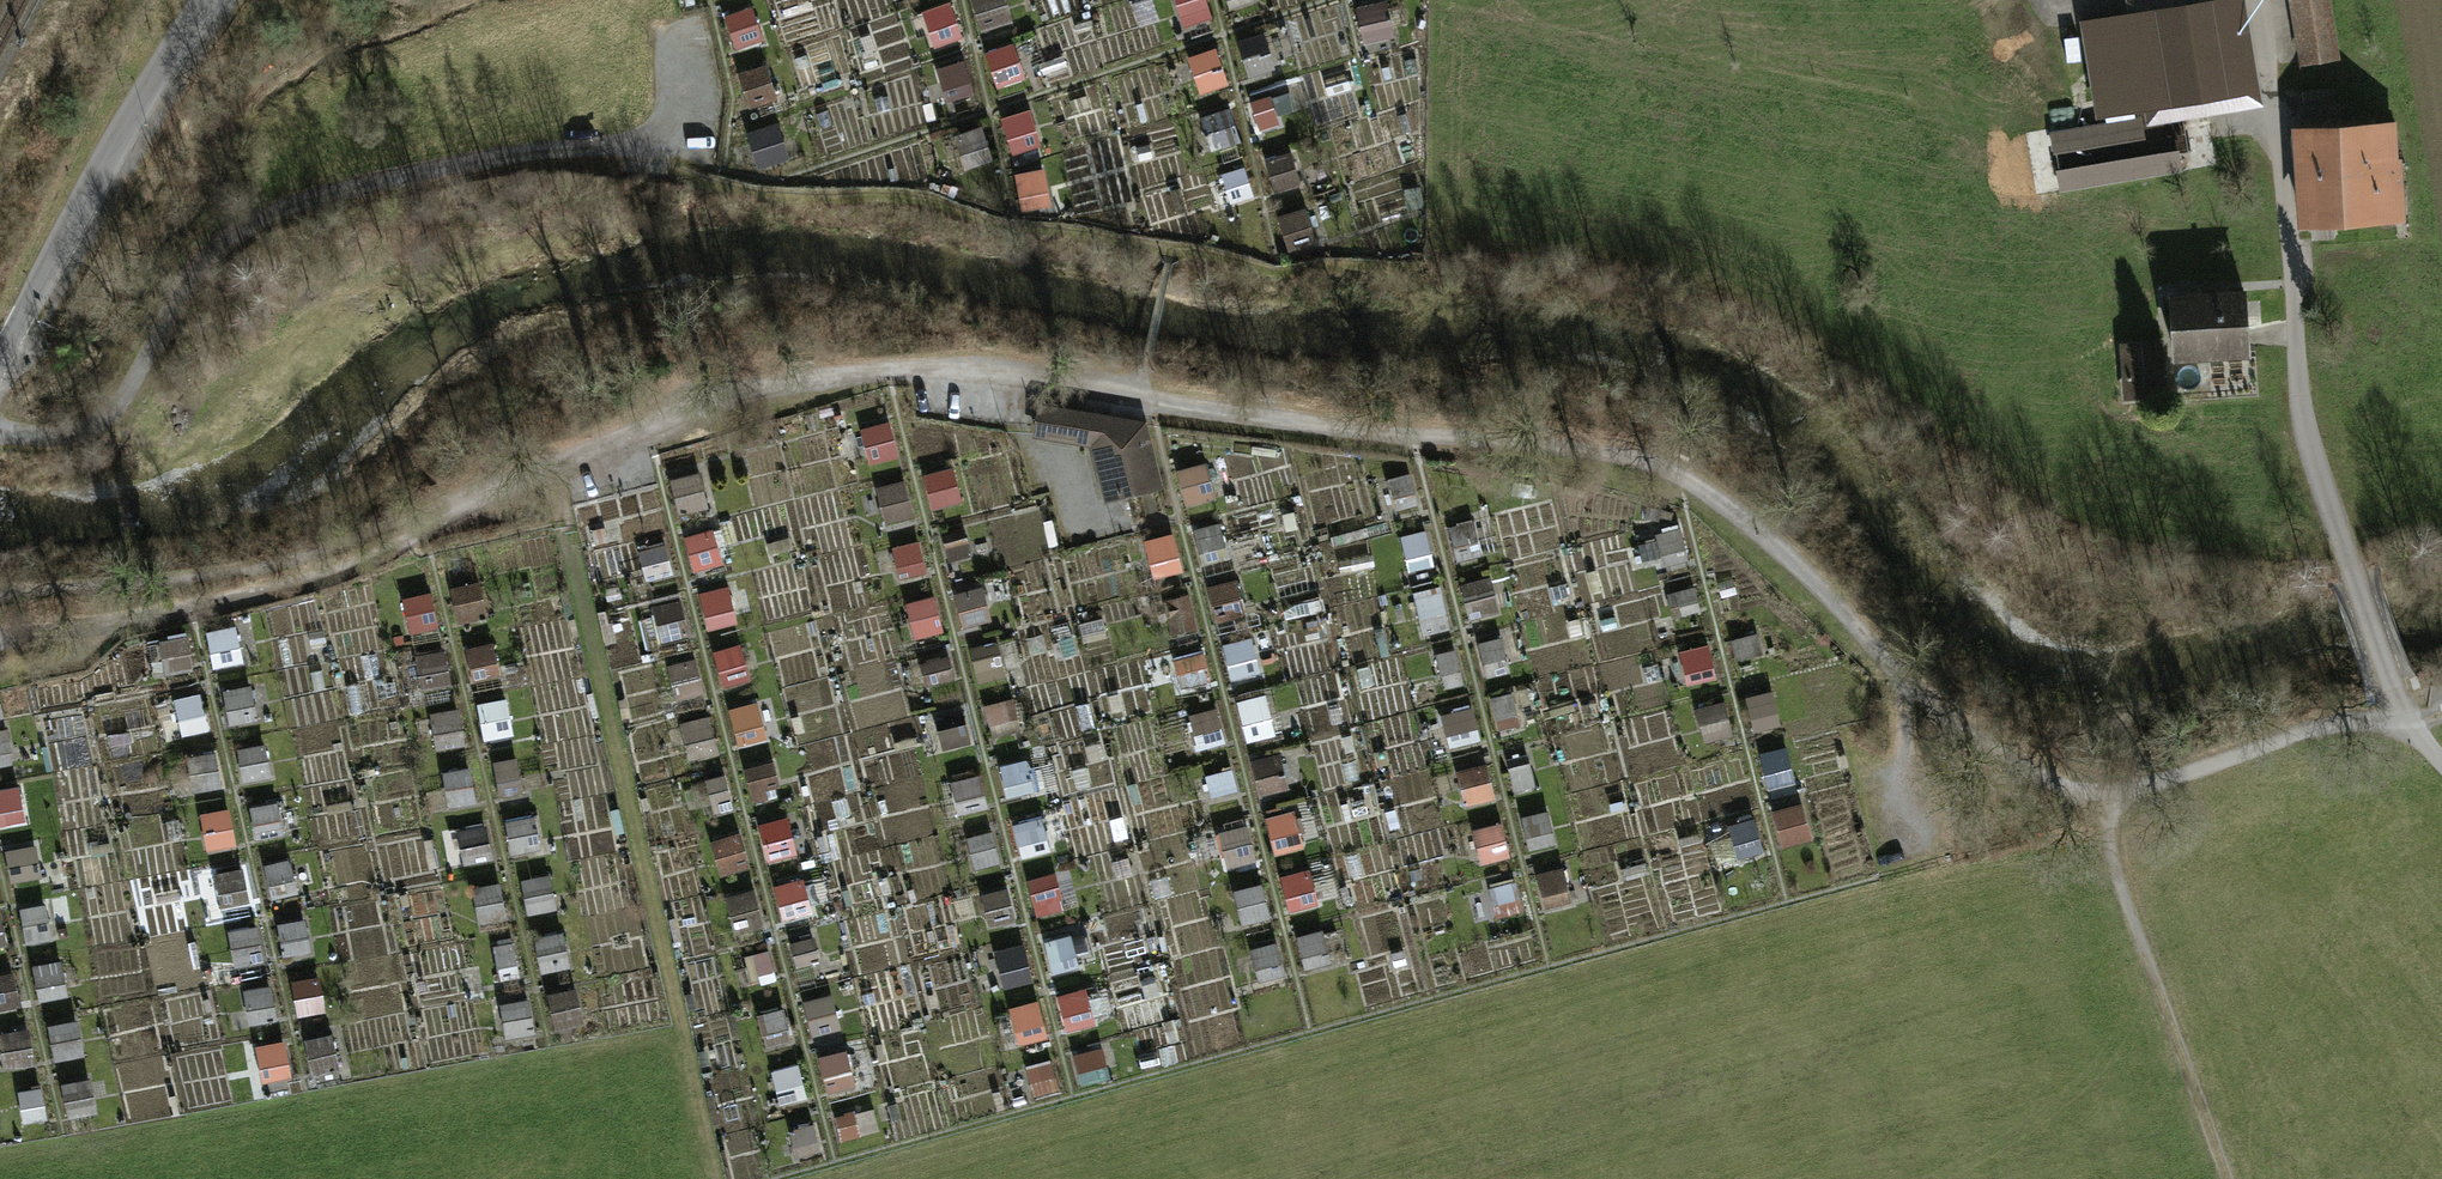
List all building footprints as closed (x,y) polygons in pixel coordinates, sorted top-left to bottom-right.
[(1013,23),(1007,0),(971,0),(981,32),(1013,23)] [(1184,29),(1214,17),(1207,0),(1173,0),(1184,29)] [(1257,2),(1257,0),(1225,0),(1227,9),(1257,2)] [(2085,25),(2099,123),(2265,100),(2251,0),(2135,0),(2130,1),(2133,18),(2085,25)] [(2307,72),(2343,66),(2332,0),(2295,0),(2307,72)] [(920,12),(933,51),(966,40),(953,1),(920,12)] [(1356,10),(1366,46),(1397,37),(1387,1),(1356,10)] [(735,52),(766,41),(753,5),(722,16),(735,52)] [(1248,79),(1276,72),(1267,34),(1239,41),(1248,79)] [(986,51),(995,89),(1027,82),(1018,43),(986,51)] [(1200,96),(1231,85),(1218,48),(1186,59),(1200,96)] [(944,101),(974,95),(967,62),(938,68),(944,101)] [(738,74),(749,108),(778,99),(767,65),(738,74)] [(2333,88),(2302,91),(2304,108),(2334,106),(2333,88)] [(1287,92),(1251,101),(1258,130),(1294,121),(1287,92)] [(1010,152),(1040,143),(1030,108),(1000,117),(1010,152)] [(1204,116),(1213,148),(1240,141),(1231,109),(1204,116)] [(755,169),(788,162),(780,126),(748,133),(755,169)] [(2307,130),(2297,130),(2298,147),(2308,147),(2313,221),(2396,216),(2394,184),(2402,183),(2400,160),(2394,160),(2392,126),(2307,131),(2307,130)] [(969,165),(990,160),(982,129),(961,135),(969,165)] [(1266,143),(1269,189),(1310,186),(1307,141),(1266,143)] [(2034,175),(2053,176),(2055,148),(2035,147),(2034,175)] [(1245,166),(1221,172),(1229,203),(1253,196),(1245,166)] [(1017,171),(1019,212),(1051,210),(1049,169),(1017,171)] [(1305,209),(1278,218),(1288,247),(1315,238),(1305,209)] [(2248,292),(2167,295),(2170,366),(2250,364),(2248,292)] [(2164,351),(2124,348),(2121,395),(2161,398),(2164,351)] [(1094,417),(1040,407),(1036,433),(1090,442),(1094,417)] [(1143,424),(1102,418),(1100,432),(1117,496),(1159,485),(1143,424)] [(890,422),(860,430),(869,466),(900,458),(890,422)] [(1186,508),(1216,500),(1206,464),(1176,472),(1186,508)] [(923,476),(932,514),(965,506),(956,469),(923,476)] [(671,483),(680,518),(710,509),(700,474),(671,483)] [(875,489),(886,528),(917,519),(906,480),(875,489)] [(1449,526),(1457,559),(1500,549),(1491,515),(1449,526)] [(1223,523),(1193,530),(1202,566),(1231,558),(1223,523)] [(1685,528),(1658,530),(1661,567),(1688,564),(1685,528)] [(685,536),(693,573),(724,566),(715,529),(685,536)] [(965,529),(942,535),(950,562),(972,556),(965,529)] [(1400,536),(1410,573),(1435,566),(1425,530),(1400,536)] [(1173,533),(1144,541),(1155,581),(1185,573),(1173,533)] [(900,581),(928,573),(920,541),(891,548),(900,581)] [(639,548),(647,582),(674,575),(666,542),(639,548)] [(1467,618),(1498,614),(1494,579),(1463,583),(1467,618)] [(449,589),(459,625),(489,618),(480,581),(449,589)] [(1208,585),(1211,606),(1240,602),(1238,581),(1208,585)] [(730,585),(699,593),(708,632),(739,624),(730,585)] [(1412,594),(1425,636),(1453,628),(1440,586),(1412,594)] [(963,629),(991,623),(984,588),(956,594),(963,629)] [(407,635),(438,631),(433,594),(402,598),(407,635)] [(915,641),(945,633),(934,595),(905,604),(915,641)] [(1176,598),(1185,630),(1197,627),(1188,595),(1176,598)] [(680,599),(652,606),(661,643),(689,636),(680,599)] [(207,634),(213,670),(243,664),(237,628),(207,634)] [(1758,634),(1732,641),(1738,664),(1764,656),(1758,634)] [(1223,645),(1231,683),(1263,677),(1255,638),(1223,645)] [(1502,638),(1479,643),(1487,679),(1510,674),(1502,638)] [(159,646),(167,678),(193,672),(185,640),(159,646)] [(465,648),(473,681),(501,675),(494,641),(465,648)] [(993,643),(970,650),(979,684),(1002,677),(993,643)] [(743,644),(714,652),(724,689),(753,682),(743,644)] [(1712,646),(1681,651),(1686,686),(1717,681),(1712,646)] [(417,655),(425,689),(451,683),(444,649),(417,655)] [(1443,689),(1464,686),(1458,651),(1438,654),(1443,689)] [(1180,677),(1209,670),(1204,652),(1176,659),(1180,677)] [(928,686),(956,676),(948,656),(920,666),(928,686)] [(668,664),(676,693),(703,686),(696,657),(668,664)] [(222,692),(231,727),(261,719),(252,685),(222,692)] [(181,737),(209,731),(201,694),(173,700),(181,737)] [(1265,696),(1239,704),(1249,741),(1276,734),(1265,696)] [(1012,698),(984,708),(993,733),(1021,723),(1012,698)] [(479,702),(484,741),(513,737),(508,699),(479,702)] [(731,707),(737,746),(768,742),(762,702),(731,707)] [(1473,705),(1441,713),(1450,749),(1482,741),(1473,705)] [(431,712),(437,750),(466,745),(460,708),(431,712)] [(1191,715),(1198,749),(1226,743),(1219,709),(1191,715)] [(963,717),(937,726),(945,749),(970,741),(963,717)] [(710,718),(681,724),(689,759),(718,753),(710,718)] [(14,766),(11,731),(0,732),(0,767),(14,766)] [(240,747),(241,781),(272,780),(270,746),(240,747)] [(219,755),(191,757),(194,792),(221,790),(219,755)] [(1258,795),(1289,791),(1284,756),(1253,760),(1258,795)] [(1535,789),(1531,757),(1510,759),(1514,792),(1535,789)] [(501,802),(525,797),(517,758),(493,762),(501,802)] [(752,798),(783,789),(774,760),(744,769),(752,798)] [(1000,767),(1007,800),(1057,790),(1052,765),(1032,769),(1030,761),(1000,767)] [(1490,764),(1458,772),(1465,806),(1498,799),(1490,764)] [(444,771),(448,806),(475,803),(472,768),(444,771)] [(984,777),(953,781),(957,815),(988,811),(984,777)] [(27,824),(24,788),(0,791),(0,826),(27,824)] [(254,840),(286,836),(281,801),(249,806),(254,840)] [(1782,849),(1812,842),(1804,805),(1773,812),(1782,849)] [(205,852),(236,848),(231,809),(200,813),(205,852)] [(1274,854),(1304,848),(1296,810),(1266,817),(1274,854)] [(1532,854),(1558,847),(1549,812),(1523,818),(1532,854)] [(537,815),(505,822),(512,856),(544,849),(537,815)] [(1042,817),(1012,826),(1022,860),(1052,851),(1042,817)] [(1730,826),(1736,861),(1765,856),(1759,821),(1730,826)] [(761,825),(766,861),(792,857),(787,822),(761,825)] [(1482,866),(1512,859),(1503,823),(1473,830),(1482,866)] [(458,829),(464,864),(493,859),(487,824),(458,829)] [(1247,826),(1218,835),(1230,872),(1259,863),(1247,826)] [(740,832),(710,842),(721,877),(751,867),(740,832)] [(994,832),(968,837),(974,869),(1000,865),(994,832)] [(42,879),(38,847),(6,852),(10,884),(42,879)] [(274,899),(302,890),(291,857),(262,867),(274,899)] [(1290,913),(1321,904),(1312,868),(1280,877),(1290,913)] [(217,872),(220,907),(248,904),(244,869),(217,872)] [(1540,872),(1543,908),(1571,905),(1568,869),(1540,872)] [(551,874),(521,880),(528,915),(557,910),(551,874)] [(1062,913),(1059,875),(1031,877),(1034,915),(1062,913)] [(804,878),(776,883),(781,918),(810,914),(804,878)] [(472,889),(479,921),(507,915),(499,883),(472,889)] [(1496,912),(1521,906),(1516,883),(1491,888),(1496,912)] [(1243,926),(1273,919),(1263,885),(1234,892),(1243,926)] [(982,895),(988,924),(1015,918),(1009,889),(982,895)] [(726,897),(733,932),(764,926),(756,890),(726,897)] [(19,910),(27,946),(55,940),(48,904),(19,910)] [(878,906),(846,913),(852,944),(884,937),(878,906)] [(279,922),(283,958),(313,955),(309,919),(279,922)] [(236,970),(265,964),(258,926),(228,932),(236,970)] [(534,936),(542,974),(573,968),(566,930),(534,936)] [(1098,963),(1089,931),(1044,943),(1053,975),(1098,963)] [(1325,932),(1299,936),(1304,968),(1331,964),(1325,932)] [(816,936),(792,941),(797,965),(821,960),(816,936)] [(493,948),(499,970),(519,964),(513,942),(493,948)] [(1262,983),(1288,974),(1277,943),(1251,952),(1262,983)] [(33,966),(38,1001),(69,997),(64,961),(33,966)] [(20,1006),(14,971),(0,974),(0,1009),(20,1006)] [(318,977),(292,982),(298,1018),(325,1013),(318,977)] [(251,1027),(280,1019),(271,985),(242,993),(251,1027)] [(550,992),(552,1029),(583,1027),(580,989),(550,992)] [(1089,989),(1058,993),(1064,1031),(1095,1026),(1089,989)] [(852,994),(805,1004),(811,1034),(858,1025),(852,994)] [(506,1041),(535,1038),(531,1000),(502,1004),(506,1041)] [(1039,1000),(1008,1008),(1018,1047),(1049,1038),(1039,1000)] [(783,1009),(757,1017),(767,1049),(792,1041),(783,1009)] [(54,1062),(86,1057),(80,1021),(49,1026),(54,1062)] [(31,1030),(2,1032),(5,1069),(33,1067),(31,1030)] [(303,1042),(314,1075),(340,1066),(328,1033),(303,1042)] [(263,1084),(293,1078),(285,1040),(254,1046),(263,1084)] [(1103,1046),(1075,1054),(1081,1075),(1109,1067),(1103,1046)] [(827,1094),(857,1087),(849,1050),(819,1057),(827,1094)] [(1053,1060),(1027,1067),(1034,1094),(1060,1087),(1053,1060)] [(779,1105),(807,1099),(799,1065),(772,1072),(779,1105)] [(67,1119),(97,1117),(94,1081),(64,1083),(67,1119)] [(19,1091),(23,1124),(47,1121),(43,1089),(19,1091)] [(854,1112),(838,1117),(844,1140),(860,1136),(854,1112)]
